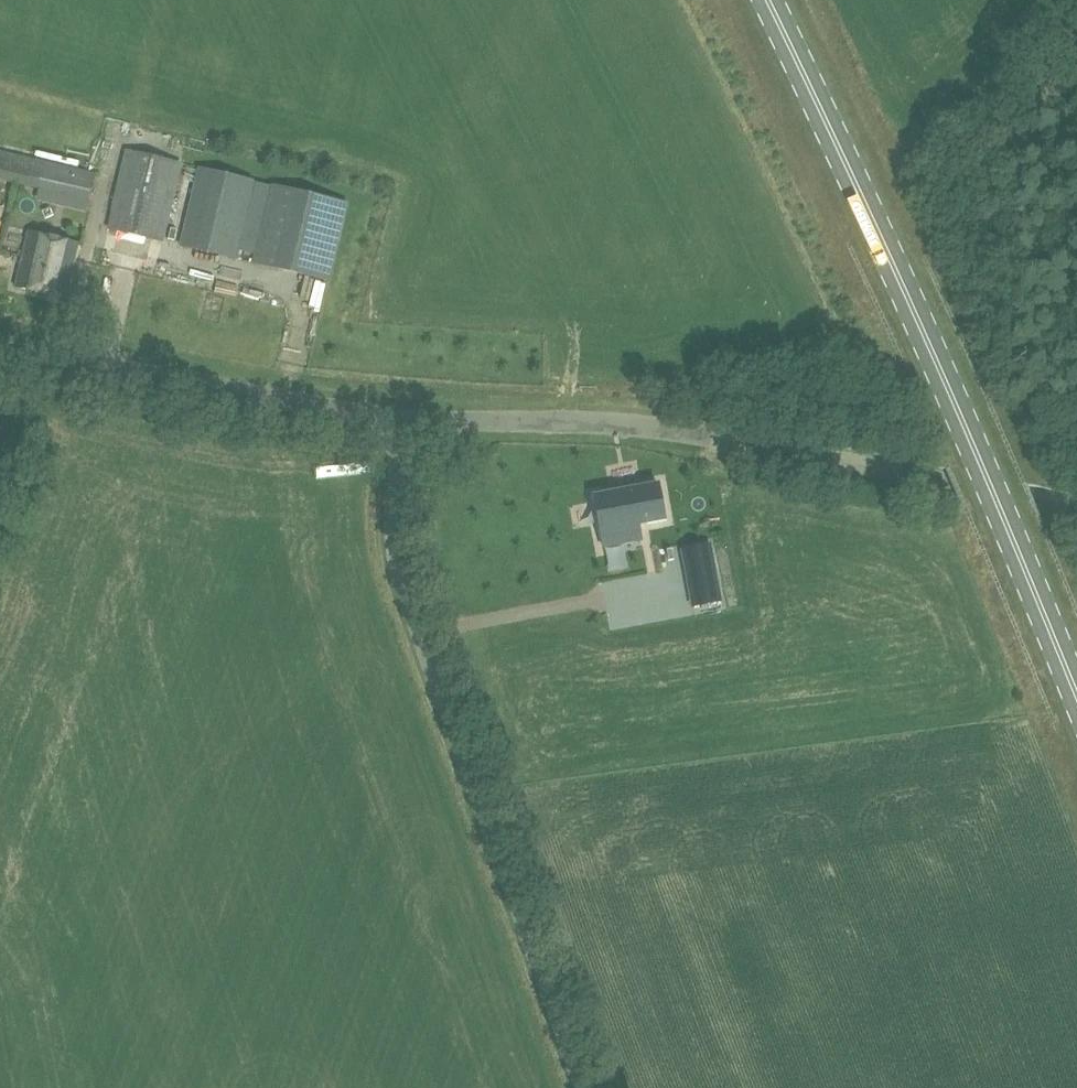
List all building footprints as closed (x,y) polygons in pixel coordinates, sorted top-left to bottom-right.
[(180,164),(126,151),(108,228),(161,241),(180,164)] [(36,201),(86,213),(95,174),(0,152),(0,179),(39,188),(36,201)] [(199,168),(181,245),(234,258),(252,181),(199,168)] [(272,185),(253,262),(328,280),(346,203),(272,185)] [(77,243),(28,231),(15,287),(64,299),(77,243)] [(595,495),(594,495),(601,536),(602,536),(602,535),(639,529),(638,523),(665,518),(659,483),(632,488),(631,488),(631,489),(595,495)] [(709,544),(683,549),(689,578),(715,573),(709,544)]
